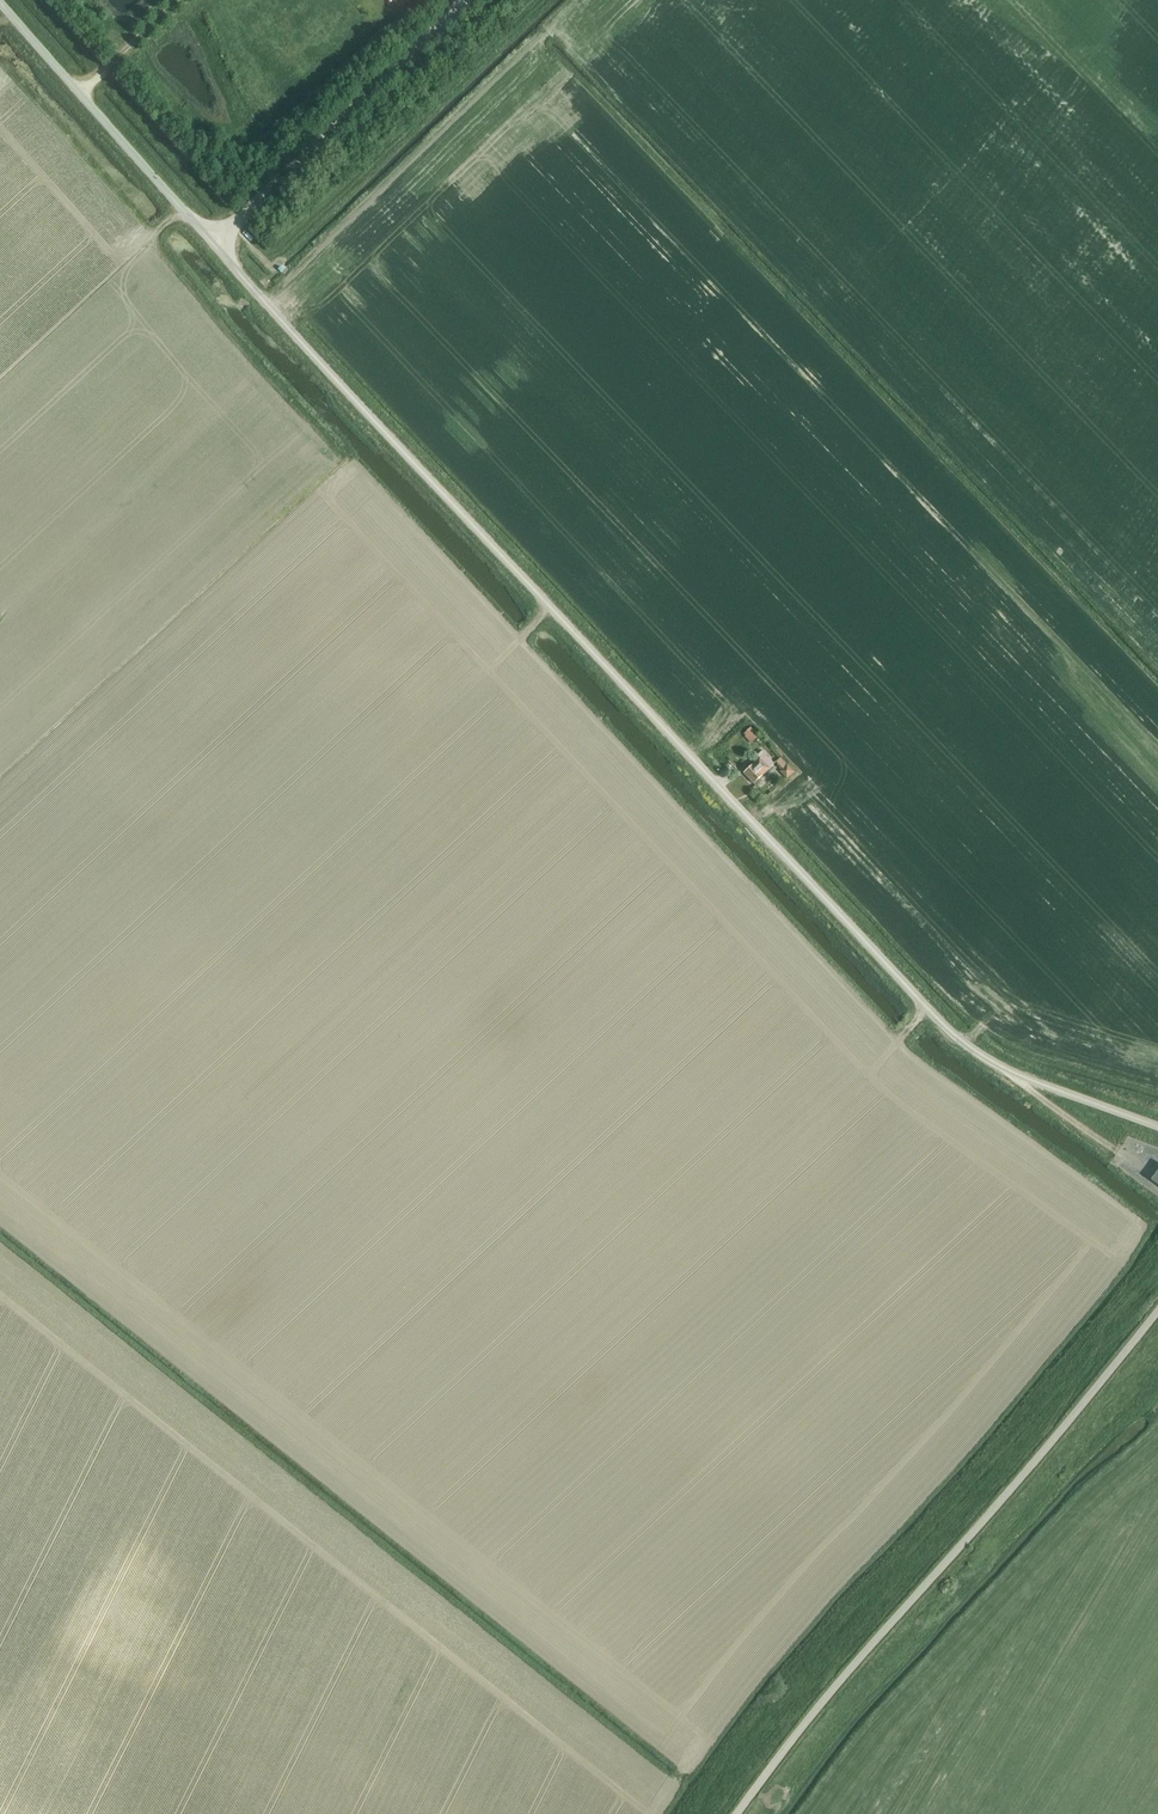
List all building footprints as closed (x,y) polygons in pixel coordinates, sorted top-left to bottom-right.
[(284,262),(277,269),(279,271),(281,272),(287,266),(286,264),(284,262)] [(743,736),(752,743),(759,736),(750,728),(743,736)] [(776,761),(780,757),(771,748),(767,751),(776,761)] [(744,773),(755,785),(770,770),(770,769),(774,765),(762,752),(756,757),(758,760),(744,773)] [(779,772),(786,780),(794,773),(780,758),(775,762),(782,769),(779,772)]
